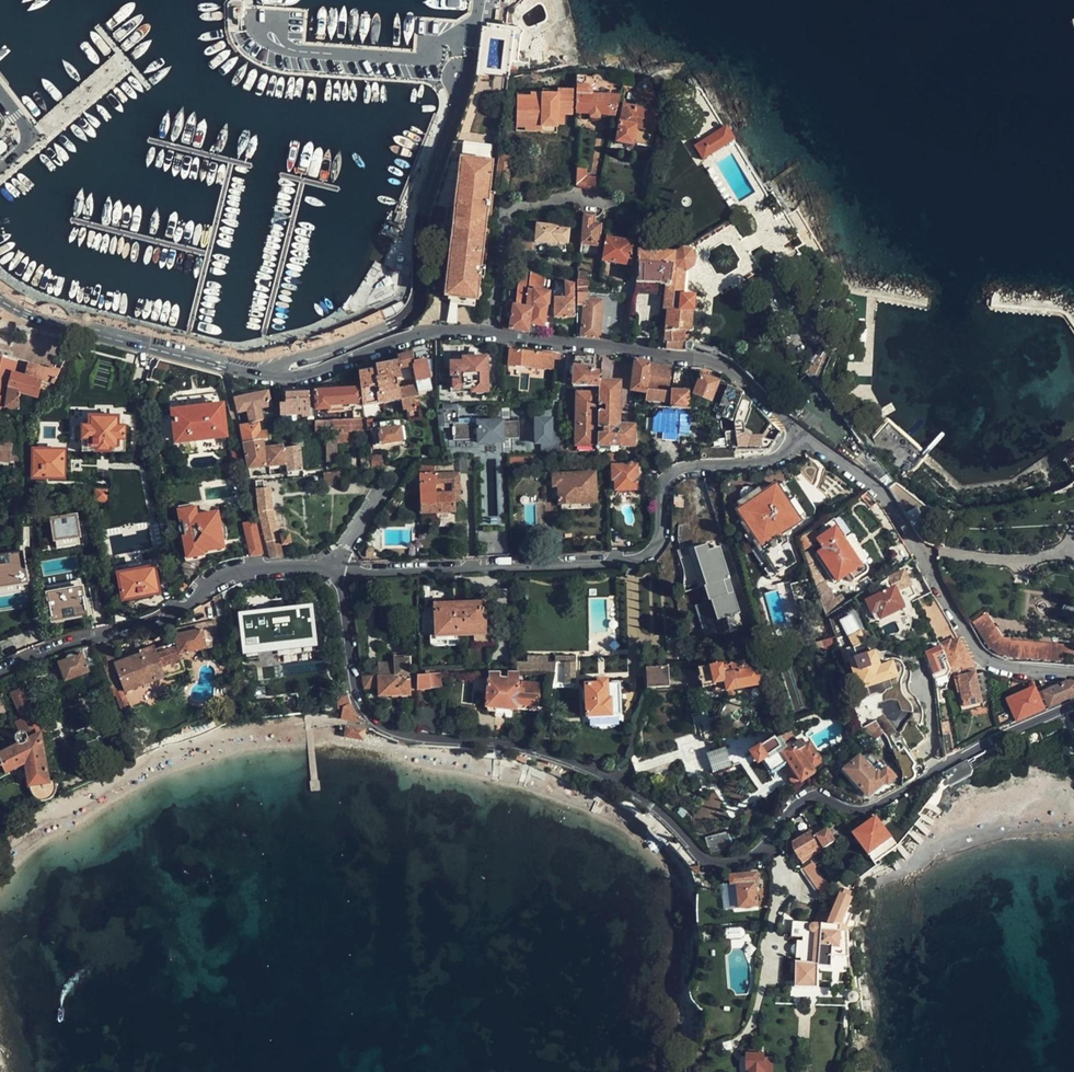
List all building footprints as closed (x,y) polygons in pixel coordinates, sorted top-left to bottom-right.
[(530,64),(529,63),(529,60),(523,60),(522,58),(519,58),(522,36),(525,34),(518,25),(514,28),(487,24),(486,30),(514,33),(509,70),(509,76),(531,73),(530,64)] [(476,80),(492,84),(494,78),(508,79),(509,76),(509,70),(514,33),(486,30),(483,29),(476,80)] [(492,84),(476,79),(429,220),(428,253),(438,256),(458,192),(472,146),(492,84)] [(587,86),(578,86),(578,116),(591,116),(591,120),(601,120),(601,118),(615,118),(620,96),(594,96),(593,91),(591,88),(587,86)] [(767,197),(727,129),(724,131),(700,91),(694,90),(688,92),(685,96),(685,103),(693,115),(709,140),(697,148),(723,191),(738,215),(731,219),(762,269),(803,244),(803,245),(805,244),(803,242),(802,242),(799,237),(800,236),(798,234),(797,234),(778,203),(779,203),(778,201),(777,201),(773,195),(774,194),(773,193),(771,194),(767,197)] [(521,95),(521,124),(563,125),(563,117),(574,117),(574,92),(567,92),(567,96),(521,95)] [(635,109),(644,111),(645,106),(643,103),(639,102),(637,104),(635,109)] [(656,113),(644,111),(635,109),(624,106),(617,142),(632,145),(632,143),(649,146),(656,113)] [(458,305),(481,308),(494,194),(498,157),(499,149),(472,146),(458,192),(453,228),(446,296),(450,296),(459,297),(458,305)] [(498,157),(494,194),(506,195),(511,159),(498,157)] [(586,170),(578,168),(576,187),(601,190),(603,179),(586,177),(586,170)] [(593,226),(594,217),(583,216),(581,245),(597,247),(599,227),(593,226)] [(537,224),(535,243),(558,245),(559,242),(568,244),(570,230),(560,229),(560,227),(537,224)] [(601,262),(631,266),(634,242),(604,238),(601,262)] [(532,241),(522,240),(521,251),(531,251),(532,241)] [(597,255),(597,247),(581,245),(580,253),(597,255)] [(691,251),(684,249),(682,249),(674,254),(663,253),(662,251),(651,250),(650,253),(639,252),(637,283),(661,285),(666,285),(665,295),(664,310),(668,310),(665,346),(667,346),(667,349),(688,351),(686,343),(691,340),(687,331),(692,331),(694,298),(684,297),(685,273),(694,267),(696,258),(691,251)] [(519,271),(512,330),(530,333),(531,326),(544,328),(550,294),(542,293),(544,277),(519,271)] [(579,281),(588,281),(589,273),(580,272),(579,281)] [(587,293),(588,281),(579,281),(578,293),(587,293)] [(574,286),(564,283),(564,300),(555,300),(554,319),(573,320),(574,286)] [(581,338),(598,340),(598,338),(599,332),(602,301),(586,300),(587,293),(578,293),(577,321),(582,321),(581,338)] [(449,304),(458,305),(459,297),(450,296),(449,304)] [(312,342),(315,347),(348,337),(399,311),(394,301),(341,324),(342,328),(313,337),(283,344),(285,349),(312,342)] [(530,333),(543,334),(544,328),(531,326),(530,333)] [(508,351),(507,367),(560,371),(561,356),(508,351)] [(397,358),(399,362),(401,371),(413,368),(418,387),(420,394),(432,391),(430,380),(433,378),(432,359),(415,362),(412,355),(397,358)] [(450,355),(450,363),(463,363),(463,359),(463,355),(450,355)] [(43,382),(42,385),(55,390),(64,365),(38,356),(30,378),(43,382)] [(3,407),(6,408),(7,407),(10,390),(14,375),(16,375),(19,361),(6,359),(0,357),(0,412),(3,407)] [(593,359),(575,357),(574,369),(584,369),(593,370),(593,359)] [(463,363),(450,363),(451,376),(460,376),(460,382),(453,382),(453,389),(462,388),(463,390),(471,390),(471,392),(487,392),(486,358),(463,359),(463,363)] [(359,374),(361,390),(364,408),(402,402),(400,390),(399,381),(402,381),(401,371),(399,362),(375,366),(376,370),(359,374)] [(651,364),(636,362),(634,377),(649,379),(651,364)] [(672,369),(650,366),(649,379),(647,389),(669,391),(672,369)] [(574,369),(573,386),(583,387),(583,383),(584,369),(574,369)] [(593,370),(584,369),(583,383),(594,384),(594,374),(594,370),(593,370)] [(711,403),(722,372),(704,370),(701,378),(693,375),(693,386),(697,389),(694,397),(711,403)] [(599,384),(600,374),(594,374),(594,384),(583,383),(583,387),(599,388),(599,384)] [(14,375),(10,390),(20,392),(39,397),(42,385),(43,382),(30,378),(16,375),(14,375)] [(647,389),(649,379),(634,377),(633,390),(646,391),(647,389)] [(713,400),(721,403),(730,380),(721,377),(713,400)] [(244,393),(241,381),(230,378),(234,395),(244,393)] [(620,384),(599,384),(599,388),(599,446),(633,446),(634,426),(619,426),(620,384)] [(420,397),(420,394),(418,387),(400,390),(402,402),(404,412),(416,409),(414,398),(420,397)] [(733,422),(743,394),(727,388),(721,403),(720,407),(717,406),(714,413),(723,416),(722,418),(733,422)] [(10,390),(7,407),(20,409),(20,392),(10,390)] [(361,390),(316,392),(317,411),(330,410),(330,407),(345,406),(346,412),(354,411),(356,420),(365,420),(364,408),(361,390)] [(668,404),(669,393),(646,391),(645,402),(668,404)] [(269,392),(235,400),(238,413),(248,411),(250,422),(264,419),(261,409),(272,406),(269,392)] [(689,393),(673,392),(672,408),(689,408),(689,393)] [(286,405),(281,406),(281,416),(302,416),(303,418),(314,417),(312,394),(285,396),(286,405)] [(578,446),(594,447),(595,395),(578,394),(576,444),(576,446),(578,446)] [(752,402),(745,395),(735,423),(736,434),(737,449),(761,448),(761,439),(750,439),(744,436),(743,427),(750,410),(749,410),(752,402)] [(226,440),(222,405),(167,411),(171,446),(226,440)] [(460,405),(438,406),(440,429),(450,429),(450,424),(450,416),(460,415),(460,405)] [(678,415),(679,411),(663,410),(662,415),(658,414),(657,419),(654,418),(654,420),(654,432),(653,433),(662,434),(662,439),(678,441),(678,434),(689,435),(689,416),(678,415)] [(477,423),(481,423),(480,419),(460,420),(460,415),(450,416),(450,424),(454,424),(455,439),(452,439),(453,441),(478,440),(477,423)] [(365,423),(366,432),(374,431),(376,441),(372,442),(373,448),(403,442),(397,416),(365,423)] [(91,443),(91,451),(98,451),(98,455),(115,455),(115,450),(123,450),(123,444),(129,444),(129,427),(123,427),(123,417),(90,417),(90,426),(82,426),(82,443),(91,443)] [(327,462),(334,462),(332,420),(326,421),(327,431),(327,462)] [(365,420),(356,420),(344,420),(333,421),(332,420),(334,462),(338,462),(338,443),(355,442),(354,432),(366,432),(365,423),(365,420)] [(536,420),(536,431),(550,430),(550,420),(536,420)] [(326,421),(315,421),(315,433),(323,433),(323,431),(327,431),(326,421)] [(519,421),(502,422),(502,434),(510,434),(511,438),(520,437),(519,421)] [(478,440),(478,443),(503,442),(502,438),(502,434),(502,422),(481,423),(477,423),(478,440)] [(268,440),(267,433),(260,434),(258,424),(241,428),(250,472),(266,468),(263,441),(268,440)] [(562,444),(562,433),(551,433),(550,430),(536,431),(537,444),(542,443),(543,452),(562,451),(562,444)] [(735,449),(737,449),(736,434),(725,434),(726,449),(735,449)] [(21,446),(0,444),(0,460),(19,462),(21,446)] [(562,454),(578,453),(578,446),(576,446),(576,444),(562,444),(562,451),(562,454)] [(286,465),(287,472),(304,471),(301,447),(285,449),(286,465)] [(285,448),(268,449),(270,467),(286,465),(285,449),(285,448)] [(29,451),(29,479),(62,479),(62,450),(29,451)] [(372,469),(386,467),(384,455),(370,457),(372,469)] [(508,457),(509,468),(543,465),(542,455),(508,457)] [(1064,461),(1073,476),(1073,455),(1064,461)] [(759,489),(754,492),(751,489),(747,488),(741,491),(739,495),(742,500),(736,503),(739,509),(736,511),(743,522),(740,524),(767,567),(768,568),(769,567),(775,576),(793,564),(787,544),(782,536),(814,516),(814,511),(838,498),(817,466),(809,460),(800,466),(808,478),(795,486),(791,481),(779,488),(776,486),(763,494),(759,489)] [(420,474),(436,474),(435,465),(420,465),(420,474)] [(637,466),(614,468),(614,483),(616,482),(616,492),(641,491),(641,480),(639,480),(637,466)] [(241,489),(248,488),(245,471),(238,473),(241,489)] [(338,473),(325,474),(327,485),(340,483),(338,473)] [(461,473),(436,474),(420,474),(422,514),(454,513),(454,504),(454,495),(452,495),(436,495),(436,485),(452,485),(461,484),(461,473)] [(595,474),(553,476),(554,488),(559,488),(559,504),(596,502),(595,474)] [(167,476),(168,483),(178,481),(177,475),(167,476)] [(264,481),(257,482),(260,510),(266,543),(270,560),(283,557),(273,507),(271,489),(265,489),(264,481)] [(462,504),(461,484),(452,485),(452,495),(454,495),(454,504),(462,504)] [(95,492),(96,505),(110,503),(109,490),(95,492)] [(394,499),(386,513),(391,516),(400,503),(394,499)] [(218,513),(197,516),(194,503),(179,506),(181,523),(183,523),(183,525),(180,527),(180,531),(186,535),(184,536),(187,558),(203,556),(202,552),(223,548),(222,540),(224,540),(225,535),(224,526),(221,522),(219,522),(218,513)] [(884,515),(880,507),(875,511),(879,518),(884,515)] [(912,526),(924,519),(917,507),(905,515),(912,526)] [(81,537),(78,518),(55,522),(58,541),(61,541),(78,538),(81,537)] [(250,556),(263,554),(255,522),(243,524),(250,556)] [(858,564),(834,529),(818,540),(824,549),(817,553),(837,581),(847,573),(853,581),(865,571),(866,569),(865,565),(862,564),(858,564)] [(818,537),(813,530),(797,541),(804,551),(816,542),(814,540),(818,537)] [(290,535),(282,537),(284,546),(292,544),(290,535)] [(80,546),(78,538),(61,541),(62,549),(80,546)] [(707,543),(695,547),(717,620),(741,612),(720,545),(709,549),(707,543)] [(912,558),(903,545),(889,554),(898,567),(912,558)] [(366,551),(366,558),(375,558),(374,550),(368,547),(366,551)] [(760,565),(764,562),(755,548),(750,551),(760,565)] [(0,557),(0,586),(24,582),(20,554),(0,557)] [(807,554),(803,556),(809,565),(812,562),(807,554)] [(864,594),(858,597),(869,621),(875,618),(901,606),(905,605),(902,598),(913,593),(909,585),(922,578),(914,563),(903,571),(887,578),(878,584),(877,583),(872,586),(876,596),(866,599),(864,594)] [(814,565),(811,568),(827,617),(848,603),(843,596),(837,599),(814,565)] [(769,580),(775,576),(769,567),(768,568),(767,567),(763,570),(769,580)] [(126,600),(161,593),(157,568),(121,574),(126,600)] [(872,586),(866,577),(860,582),(866,590),(872,586)] [(49,588),(83,586),(83,580),(48,583),(49,588)] [(178,582),(180,596),(183,595),(190,585),(187,583),(183,581),(178,582)] [(84,589),(50,595),(52,609),(86,603),(84,589)] [(217,617),(228,615),(224,594),(214,600),(217,617)] [(950,626),(933,596),(920,603),(936,633),(950,626)] [(484,604),(469,604),(436,606),(437,637),(448,636),(474,636),(486,635),(484,604)] [(901,606),(875,618),(881,630),(897,622),(903,635),(912,631),(901,606)] [(300,622),(312,620),(311,611),(299,613),(300,622)] [(244,622),(246,641),(258,640),(258,645),(277,644),(278,647),(302,645),(302,641),(314,640),(312,620),(300,622),(299,613),(290,614),(290,617),(244,622)] [(980,635),(985,632),(991,643),(998,648),(1015,653),(1014,660),(1045,662),(1046,651),(1067,653),(1066,657),(1073,657),(1073,664),(1073,649),(1012,644),(1002,640),(986,616),(973,624),(980,635)] [(866,687),(889,679),(896,677),(896,676),(892,665),(891,663),(878,666),(874,652),(869,654),(850,617),(838,623),(850,648),(840,652),(844,664),(846,663),(851,677),(854,676),(859,689),(866,687)] [(116,623),(118,629),(128,627),(127,621),(116,623)] [(178,666),(182,664),(180,655),(207,649),(206,641),(211,640),(219,638),(215,621),(208,623),(209,629),(175,636),(171,637),(173,647),(170,648),(178,666)] [(173,630),(175,636),(209,629),(208,623),(173,630)] [(920,640),(925,638),(923,632),(917,634),(920,640)] [(988,648),(991,643),(985,632),(980,635),(988,648)] [(491,635),(474,636),(475,645),(492,644),(491,635)] [(448,636),(437,637),(430,637),(430,647),(448,646),(448,636)] [(835,638),(816,644),(819,651),(824,650),(825,654),(839,650),(835,638)] [(951,638),(940,643),(941,645),(951,670),(954,669),(973,665),(976,664),(973,662),(970,658),(959,638),(953,641),(951,638)] [(991,643),(988,648),(994,653),(998,648),(991,643)] [(127,692),(180,671),(178,666),(170,648),(157,653),(155,650),(117,665),(109,645),(97,649),(108,679),(118,675),(125,692),(127,692)] [(941,645),(924,652),(935,679),(938,690),(947,688),(942,678),(949,675),(950,671),(951,670),(941,645)] [(82,647),(77,649),(80,655),(75,657),(71,656),(68,657),(67,660),(58,664),(66,683),(90,673),(85,661),(95,656),(91,646),(82,647)] [(1015,653),(998,648),(994,653),(1009,659),(1014,660),(1015,653)] [(1045,662),(1066,663),(1066,657),(1067,653),(1046,651),(1045,662)] [(409,676),(409,672),(408,657),(393,657),(394,664),(394,676),(409,676)] [(760,659),(754,660),(759,682),(764,681),(760,659)] [(735,691),(760,685),(759,682),(754,660),(731,665),(731,663),(702,669),(707,691),(714,689),(715,694),(725,692),(726,693),(727,692),(735,691)] [(382,664),(382,677),(394,676),(394,664),(382,664)] [(555,673),(576,673),(576,664),(517,664),(517,674),(548,673),(555,673)] [(976,674),(973,665),(954,669),(953,673),(956,686),(959,685),(965,707),(987,702),(986,699),(994,698),(987,671),(976,674)] [(669,688),(667,668),(645,669),(647,689),(669,688)] [(942,678),(947,688),(949,678),(953,673),(950,671),(949,675),(942,678)] [(577,685),(576,673),(555,673),(555,685),(577,685)] [(518,694),(520,674),(517,674),(508,674),(508,678),(500,678),(500,674),(489,674),(490,683),(487,707),(538,712),(539,696),(522,695),(518,694)] [(132,703),(127,692),(125,692),(118,675),(108,679),(119,708),(132,703)] [(418,690),(441,689),(441,675),(419,675),(417,676),(418,690)] [(382,677),(380,677),(380,690),(380,697),(409,696),(409,690),(418,690),(417,676),(409,676),(394,676),(382,677)] [(380,677),(363,677),(363,690),(380,690),(380,677)] [(889,679),(866,687),(869,696),(875,694),(879,695),(883,694),(884,693),(886,690),(892,688),(889,679)] [(598,682),(599,686),(585,686),(587,718),(621,717),(619,685),(607,685),(607,682),(598,682)] [(523,683),(522,695),(539,696),(540,685),(523,683)] [(1064,683),(1044,691),(1041,693),(1045,702),(1048,701),(1050,707),(1073,696),(1073,683),(1064,683)] [(1044,691),(1042,685),(1034,689),(1037,694),(1044,691)] [(1037,694),(1034,689),(1009,700),(1018,721),(1044,709),(1041,704),(1045,702),(1041,693),(1037,694)] [(23,690),(12,695),(21,716),(32,712),(23,690)] [(717,744),(707,691),(696,693),(705,737),(707,741),(711,744),(713,745),(717,744)] [(342,719),(341,721),(364,724),(365,722),(358,717),(352,705),(343,710),(342,719)] [(846,713),(838,718),(850,740),(858,735),(846,713)] [(19,741),(40,731),(33,714),(16,722),(21,734),(17,736),(19,741)] [(949,720),(940,721),(942,736),(945,757),(954,752),(949,720)] [(879,740),(887,735),(879,722),(871,727),(879,740)] [(368,734),(369,731),(346,727),(346,730),(345,737),(347,739),(363,742),(364,734),(368,734)] [(53,798),(51,783),(50,783),(40,731),(19,741),(21,744),(1,755),(0,755),(0,769),(4,767),(7,773),(27,763),(33,795),(38,800),(46,801),(53,798)] [(137,759),(146,756),(135,731),(127,734),(137,759)] [(945,757),(942,736),(929,733),(922,735),(924,739),(923,742),(912,753),(922,772),(946,760),(945,757)] [(743,745),(708,756),(715,775),(742,766),(745,770),(756,762),(758,765),(764,761),(773,775),(782,769),(795,788),(815,774),(812,770),(822,763),(810,745),(804,749),(799,742),(795,744),(789,735),(787,736),(785,734),(778,738),(780,741),(777,743),(774,741),(759,751),(755,745),(743,745)] [(902,785),(913,779),(912,762),(903,741),(890,747),(899,766),(902,785)] [(860,758),(845,770),(868,797),(886,782),(888,784),(895,779),(887,770),(881,776),(878,773),(875,775),(860,758)] [(973,772),(968,762),(948,772),(947,781),(951,788),(972,777),(973,772)] [(832,773),(817,785),(822,785),(832,787),(839,781),(832,773)] [(853,835),(870,858),(894,840),(877,817),(853,835)] [(829,829),(819,835),(826,846),(836,840),(829,829)] [(795,847),(805,863),(824,851),(813,833),(803,839),(804,841),(795,847)] [(728,835),(707,841),(711,855),(713,857),(733,851),(728,835)] [(870,858),(875,865),(899,847),(894,840),(870,858)] [(820,898),(824,895),(832,889),(836,887),(817,860),(801,871),(820,898)] [(699,870),(690,870),(699,878),(699,870)] [(728,876),(729,886),(734,885),(737,910),(757,907),(755,885),(757,885),(755,872),(728,876)] [(834,948),(848,949),(850,926),(841,926),(853,900),(851,899),(854,892),(846,888),(843,895),(841,895),(840,898),(837,896),(832,906),(829,912),(821,908),(814,923),(793,923),(792,937),(803,938),(803,942),(798,942),(796,959),(801,959),(801,963),(797,963),(797,967),(794,967),(793,972),(796,972),(795,987),(817,988),(819,968),(832,968),(833,956),(834,948)] [(824,895),(832,906),(837,896),(832,889),(824,895)] [(833,956),(848,957),(848,949),(834,948),(833,956)] [(760,1056),(749,1057),(747,1057),(747,1070),(749,1070),(749,1071),(761,1071),(761,1056),(760,1056)] [(761,1056),(761,1071),(771,1071),(770,1056),(761,1056)]
